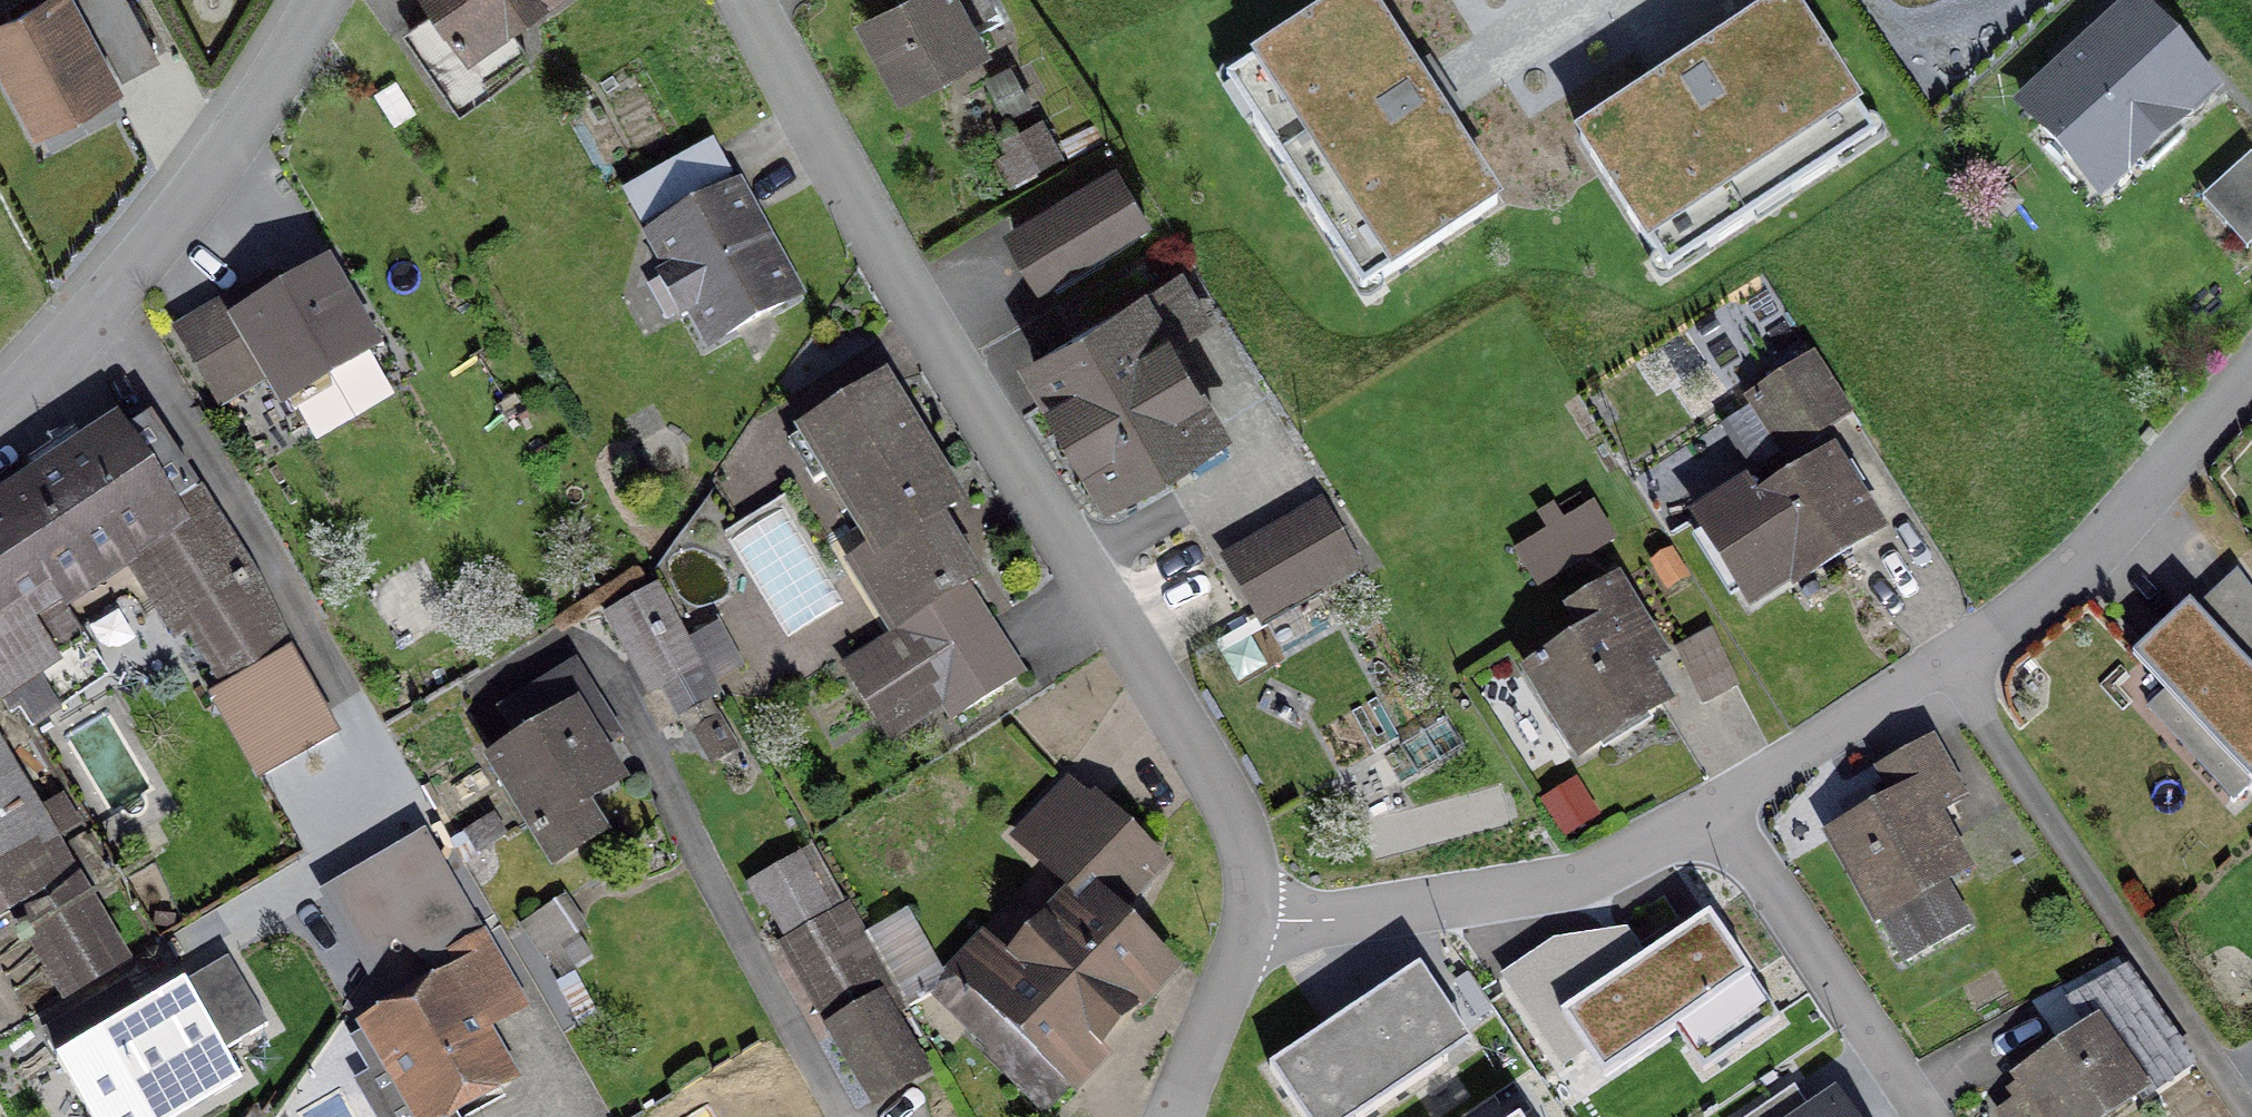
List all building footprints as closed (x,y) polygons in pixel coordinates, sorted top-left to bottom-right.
[(106,89),(59,0),(47,0),(0,25),(0,68),(32,128),(106,89)] [(120,4),(118,0),(76,0),(88,21),(120,4)] [(433,17),(404,36),(453,105),(521,58),(495,21),(525,0),(422,0),(433,17)] [(981,0),(907,0),(862,25),(897,90),(973,49),(960,26),(988,12),(981,0)] [(1367,0),(1346,0),(1253,60),(1391,274),(1499,204),(1430,98),(1367,0)] [(1864,124),(1788,7),(1689,71),(1582,139),(1657,257),(1864,124)] [(2211,99),(2133,13),(2021,115),(2099,200),(2211,99)] [(1029,170),(1054,157),(1036,123),(1012,137),(1017,148),(993,161),(1005,185),(1030,172),(1029,170)] [(2248,252),(2251,248),(2251,165),(2251,164),(2206,205),(2248,252)] [(1009,236),(1036,282),(1140,220),(1112,174),(1009,236)] [(789,299),(745,220),(731,195),(649,240),(667,273),(655,280),(677,319),(689,312),(707,345),(789,299)] [(362,352),(320,279),(272,307),(261,289),(179,337),(216,400),(263,372),(280,400),(362,352)] [(1198,323),(1173,280),(1028,365),(1102,493),(1211,431),(1160,345),(1198,323)] [(1780,455),(1840,416),(1807,365),(1747,404),(1780,455)] [(948,721),(1012,680),(956,592),(970,583),(950,551),(931,520),(950,508),(914,449),(876,389),(784,445),(809,486),(826,476),(872,552),(857,560),(896,624),(889,629),(916,671),(864,703),(886,737),(938,704),(948,721)] [(278,642),(208,523),(143,424),(0,518),(0,707),(6,716),(15,709),(27,727),(52,710),(41,693),(90,659),(48,594),(117,549),(173,635),(184,628),(218,680),(278,642)] [(1693,522),(1746,606),(1867,530),(1825,464),(1751,510),(1741,493),(1693,522)] [(1512,555),(1532,590),(1609,543),(1588,509),(1512,555)] [(1350,571),(1315,511),(1223,564),(1258,624),(1350,571)] [(1663,587),(1679,578),(1666,556),(1650,566),(1663,587)] [(1575,754),(1656,705),(1634,668),(1653,656),(1612,590),(1566,618),(1584,646),(1544,671),(1540,664),(1531,670),(1535,676),(1529,680),(1575,754)] [(649,691),(695,664),(652,591),(606,618),(649,691)] [(2198,614),(2147,663),(2251,773),(2251,670),(2198,614)] [(1698,707),(1732,689),(1706,633),(1672,651),(1698,707)] [(258,777),(331,736),(285,655),(212,696),(258,777)] [(576,807),(611,785),(568,717),(489,766),(548,860),(592,833),(576,807)] [(717,759),(727,753),(711,726),(702,732),(717,759)] [(1929,890),(1959,873),(1928,819),(1957,802),(1927,746),(1877,774),(1893,803),(1827,840),(1873,922),(1875,921),(1898,965),(1954,934),(1929,890)] [(0,784),(0,920),(19,909),(69,990),(110,966),(38,847),(72,826),(57,800),(22,821),(0,784)] [(1084,905),(1086,903),(1102,919),(1151,868),(1091,810),(1088,812),(1063,788),(1015,837),(1084,905)] [(463,837),(473,854),(500,837),(489,821),(463,837)] [(765,905),(788,944),(826,922),(804,883),(765,905)] [(1052,1074),(1154,970),(1102,919),(1086,903),(1084,905),(1017,974),(985,943),(951,978),(972,998),(954,1016),(1018,1081),(1012,1087),(1040,1115),(1066,1088),(1052,1074)] [(542,955),(572,936),(553,907),(523,926),(542,955)] [(1745,974),(1708,919),(1569,1013),(1605,1067),(1745,974)] [(476,938),(447,955),(458,974),(365,1028),(416,1116),(444,1116),(502,1083),(466,1021),(509,996),(476,938)] [(1425,971),(1276,1069),(1308,1116),(1362,1116),(1474,1043),(1425,971)] [(231,1076),(179,990),(64,1058),(100,1116),(161,1116),(231,1076)] [(916,1072),(873,999),(825,1028),(869,1101),(916,1072)] [(2089,1033),(2019,1082),(2029,1095),(1999,1116),(2102,1116),(2132,1096),(2089,1033)]
